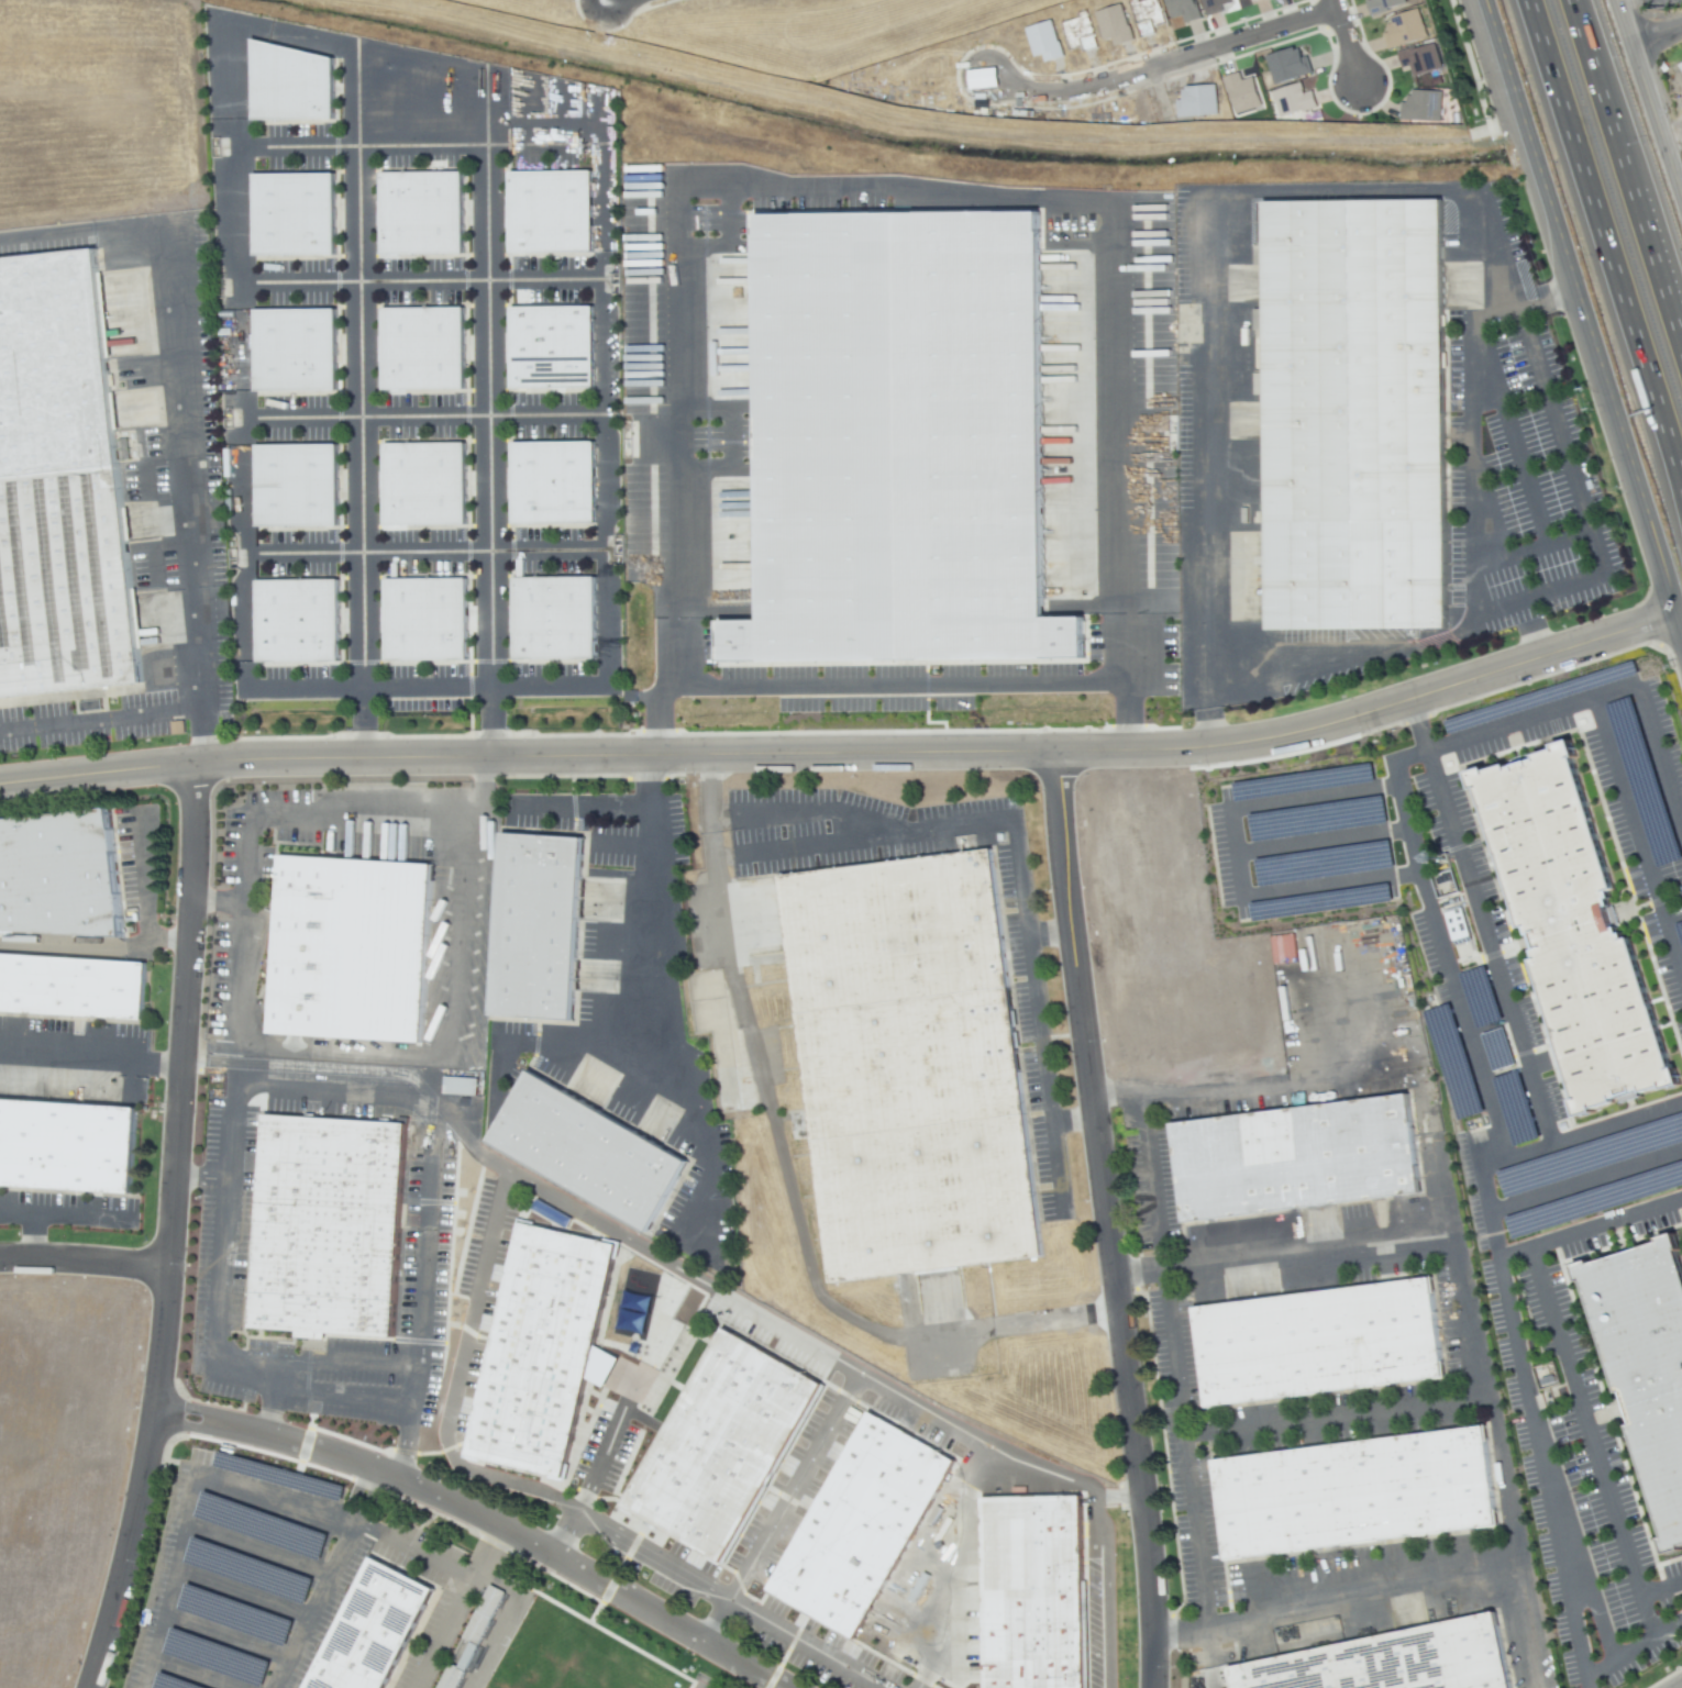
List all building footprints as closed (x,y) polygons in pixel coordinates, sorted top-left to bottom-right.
[(1137,36),(1154,33),(1152,25),(1162,23),(1158,0),(1135,0),(1130,1),(1137,36)] [(1194,0),(1165,0),(1171,19),(1181,15),(1183,23),(1200,18),(1194,0)] [(1233,0),(1200,0),(1206,16),(1223,11),(1222,5),(1233,1),(1233,0)] [(1368,13),(1404,6),(1403,0),(1366,0),(1368,13)] [(1131,41),(1123,4),(1096,10),(1102,39),(1112,37),(1114,45),(1131,41)] [(1426,38),(1417,8),(1385,18),(1389,31),(1382,33),(1387,49),(1426,38)] [(1060,21),(1068,48),(1081,45),(1082,50),(1096,47),(1086,13),(1060,21)] [(1042,54),(1044,62),(1063,56),(1051,19),(1025,27),(1033,56),(1042,54)] [(341,123),(252,124),(246,35),(337,59),(341,123)] [(1401,68),(1408,65),(1412,76),(1440,68),(1433,41),(1396,52),(1401,68)] [(1301,57),(1298,46),(1265,55),(1273,84),(1312,73),(1307,55),(1301,57)] [(996,87),(995,69),(968,70),(969,88),(996,87)] [(1252,76),(1241,79),(1238,72),(1222,77),(1234,114),(1261,105),(1252,76)] [(1303,92),(1300,82),(1271,90),(1279,117),(1316,106),(1312,90),(1303,92)] [(1176,116),(1216,115),(1215,85),(1180,86),(1181,99),(1176,100),(1176,116)] [(1399,102),(1398,119),(1440,121),(1441,91),(1408,89),(1407,102),(1399,102)] [(514,253),(513,171),(597,170),(598,253),(514,253)] [(258,254),(256,174),(339,173),(340,255),(258,254)] [(386,173),(468,173),(469,254),(386,255),(386,173)] [(1265,210),(1441,206),(1441,618),(1265,623),(1265,210)] [(754,214),(759,620),(718,620),(719,662),(1083,658),(1083,616),(1043,617),(1039,211),(754,214)] [(136,686),(0,701),(0,255),(92,246),(136,686)] [(516,389),(511,308),(595,306),(597,388),(516,389)] [(388,389),(387,308),(468,307),(471,387),(388,389)] [(257,388),(257,310),(341,308),(344,387),(257,388)] [(1252,309),(1252,331),(1263,331),(1263,309),(1252,309)] [(518,523),(514,440),(598,440),(599,523),(518,523)] [(259,526),(259,444),(343,444),(344,524),(259,526)] [(389,524),(387,444),(471,444),(472,522),(389,524)] [(520,658),(516,578),(599,577),(600,657),(520,658)] [(262,660),(261,579),(343,578),(344,659),(262,660)] [(472,658),(390,659),(388,579),(472,579),(472,658)] [(1580,743),(1681,1066),(1681,1093),(1590,1121),(1480,773),(1580,743)] [(1232,782),(1370,763),(1373,781),(1233,801),(1232,782)] [(1247,814),(1382,796),(1386,823),(1251,842),(1247,814)] [(114,930),(0,926),(0,815),(101,806),(114,930)] [(497,829),(583,834),(574,1014),(486,1011),(497,829)] [(1254,859),(1388,840),(1392,867),(1258,886),(1254,859)] [(781,873),(983,849),(1031,1243),(834,1274),(781,873)] [(275,853),(424,862),(416,1036),(266,1028),(275,853)] [(1454,958),(1474,954),(1462,901),(1459,902),(1451,870),(1434,874),(1454,958)] [(1249,902),(1387,882),(1391,901),(1251,921),(1249,902)] [(1269,936),(1292,933),(1296,962),(1272,965),(1269,936)] [(131,1018),(0,1008),(0,950),(134,960),(131,1018)] [(518,1066),(686,1160),(646,1234),(480,1137),(518,1066)] [(123,1187),(0,1178),(0,1093),(125,1101),(123,1187)] [(1187,1224),(1175,1125),(1412,1096),(1424,1195),(1187,1224)] [(257,1110),(398,1119),(387,1330),(246,1324),(257,1110)] [(512,1217),(609,1242),(556,1474),(457,1448),(512,1217)] [(1668,1229),(1681,1276),(1681,1538),(1661,1545),(1568,1257),(1668,1229)] [(1186,1299),(1424,1271),(1438,1375),(1198,1404),(1186,1299)] [(715,1322),(820,1382),(717,1559),(616,1500),(715,1322)] [(859,1407),(947,1456),(844,1632),(762,1582),(859,1407)] [(1205,1454),(1480,1419),(1492,1523),(1218,1558),(1205,1454)] [(1070,1491),(1072,1687),(979,1687),(973,1492),(1070,1491)] [(435,1586),(384,1687),(294,1687),(363,1553),(435,1586)] [(305,1604),(313,1578),(271,1565),(267,1576),(261,1574),(262,1570),(254,1567),(248,1586),(305,1604)] [(177,1610),(285,1645),(294,1619),(186,1584),(185,1588),(193,1590),(192,1594),(183,1592),(177,1610)] [(502,1590),(486,1584),(464,1639),(480,1645),(502,1590)] [(1489,1607),(1505,1687),(1224,1687),(1219,1664),(1489,1607)]
